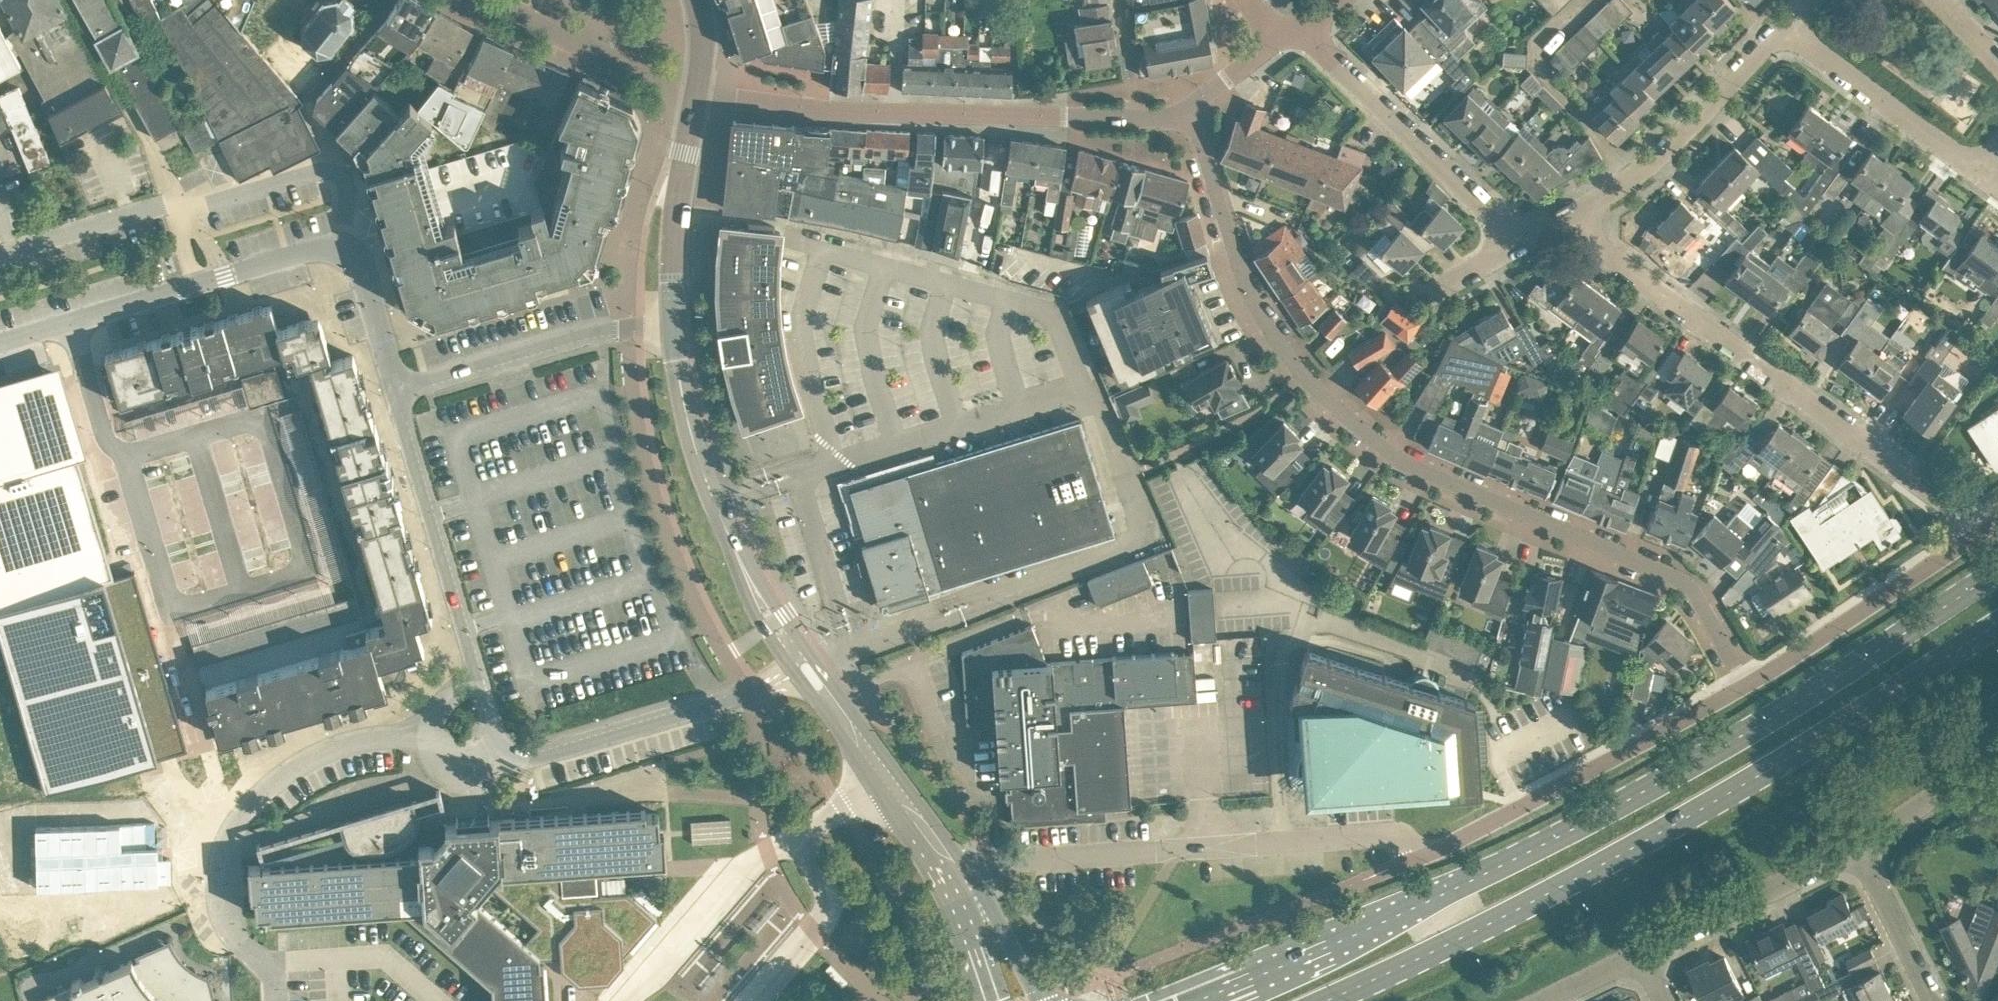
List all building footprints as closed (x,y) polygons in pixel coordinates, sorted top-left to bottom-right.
[(106,80),(62,0),(5,0),(20,27),(10,33),(16,44),(18,43),(45,97),(42,98),(49,111),(61,138),(88,123),(88,122),(120,105),(106,80)] [(114,0),(78,0),(123,79),(155,137),(180,123),(149,65),(150,64),(114,0)] [(217,2),(241,31),(254,0),(215,0),(217,2)] [(241,31),(261,55),(262,52),(283,26),(302,2),(303,0),(254,0),(241,31)] [(322,73),(311,60),(317,53),(317,54),(318,53),(331,51),(332,51),(354,23),(353,22),(352,9),(353,9),(351,7),(354,3),(350,0),(323,0),(304,23),(304,41),(300,45),(283,26),(262,52),(298,94),(322,73)] [(383,77),(405,53),(418,38),(436,8),(423,0),(397,0),(386,20),(356,53),(383,77)] [(738,41),(745,39),(748,51),(759,48),(762,56),(823,66),(824,49),(824,45),(808,0),(725,0),(738,41)] [(833,49),(824,49),(823,66),(832,67),(830,87),(863,89),(864,61),(872,0),(838,0),(833,49)] [(1081,6),(1080,6),(1082,22),(1074,23),(1077,37),(1066,39),(1070,67),(1111,60),(1110,51),(1120,50),(1117,30),(1114,31),(1112,18),(1111,18),(1109,1),(1107,1),(1107,0),(1083,0),(1081,6)] [(1205,0),(1133,0),(1134,41),(1141,74),(1150,72),(1150,74),(1213,63),(1208,37),(1212,37),(1205,0)] [(1422,1),(1445,26),(1436,34),(1457,55),(1466,47),(1474,40),(1466,32),(1465,26),(1475,18),(1487,6),(1482,0),(1424,0),(1422,1)] [(1563,4),(1559,0),(1541,0),(1554,13),(1563,4)] [(1624,0),(1608,0),(1607,1),(1624,19),(1634,10),(1624,0)] [(1712,28),(1685,0),(1681,0),(1675,6),(1680,12),(1670,21),(1676,27),(1699,51),(1708,42),(1703,36),(1712,28)] [(1729,0),(1685,0),(1712,28),(1717,34),(1727,24),(1722,18),(1735,6),(1729,0)] [(1597,10),(1611,25),(1615,28),(1624,19),(1607,1),(1597,10)] [(261,55),(241,31),(217,2),(212,6),(193,22),(182,5),(178,8),(160,18),(220,138),(240,179),(310,144),(293,110),(303,101),(298,94),(262,52),(261,55)] [(445,76),(462,46),(472,28),(436,8),(418,38),(405,53),(445,76)] [(1457,55),(1436,34),(1421,18),(1409,30),(1404,25),(1404,26),(1395,16),(1368,41),(1378,51),(1373,55),(1411,95),(1426,78),(1419,71),(1438,52),(1460,76),(1453,83),(1461,92),(1476,76),(1457,55)] [(10,33),(6,35),(0,25),(0,75),(21,63),(12,46),(16,44),(10,33)] [(1686,64),(1699,51),(1676,27),(1665,37),(1660,31),(1647,43),(1676,73),(1675,73),(1680,79),(1691,69),(1686,64)] [(938,31),(927,31),(922,31),(922,36),(909,35),(909,44),(908,43),(907,62),(903,62),(902,90),(931,92),(932,64),(922,64),(922,55),(937,55),(938,45),(938,31)] [(1582,58),(1591,50),(1575,32),(1565,41),(1582,58)] [(511,46),(483,34),(481,33),(466,67),(463,66),(453,88),(439,81),(418,106),(432,117),(465,145),(467,144),(479,120),(494,85),(511,46)] [(968,41),(968,45),(955,44),(955,41),(950,41),(950,45),(938,45),(937,55),(937,64),(932,64),(931,92),(971,93),(973,57),(979,58),(979,45),(971,45),(971,41),(968,41)] [(983,42),(973,41),(971,41),(971,45),(979,45),(979,58),(973,57),(971,93),(1012,95),(1013,67),(988,66),(989,58),(1009,59),(1010,42),(1004,42),(1004,45),(991,44),(991,46),(983,46),(983,42)] [(1555,50),(1572,68),(1582,58),(1565,41),(1555,50)] [(1654,93),(1675,73),(1676,73),(1647,43),(1626,64),(1654,93)] [(554,108),(561,91),(570,72),(511,46),(494,85),(479,120),(493,127),(501,112),(515,118),(514,119),(527,125),(533,116),(539,101),(554,108)] [(1527,66),(1528,52),(1503,50),(1502,64),(1527,66)] [(335,129),(383,77),(356,53),(354,55),(348,66),(347,65),(317,98),(315,109),(335,129)] [(888,90),(889,70),(889,63),(864,61),(863,89),(888,90)] [(1644,103),(1654,93),(1626,64),(1615,74),(1620,80),(1610,89),(1616,95),(1615,95),(1638,119),(1649,109),(1644,103)] [(432,117),(418,106),(383,77),(335,129),(362,154),(407,304),(436,321),(540,290),(537,282),(545,280),(546,279),(548,278),(549,277),(550,275),(551,274),(552,273),(553,271),(553,269),(553,267),(561,265),(564,275),(591,267),(607,212),(614,214),(641,119),(633,102),(580,78),(545,154),(515,139),(416,167),(410,140),(432,117)] [(1546,101),(1552,94),(1543,84),(1536,91),(1546,101)] [(51,160),(43,142),(19,86),(0,94),(6,105),(4,106),(12,126),(30,169),(51,160)] [(1491,114),(1490,113),(1481,104),(1486,99),(1473,86),(1439,121),(1449,131),(1454,126),(1467,138),(1491,114)] [(1552,94),(1546,101),(1555,110),(1562,103),(1552,94)] [(1616,140),(1638,119),(1615,95),(1606,104),(1601,98),(1588,110),(1616,140)] [(12,126),(4,106),(0,98),(0,133),(12,126)] [(1330,142),(1326,152),(1297,141),(1299,137),(1287,132),(1285,137),(1258,127),(1265,109),(1247,102),(1240,120),(1237,119),(1222,159),(1311,193),(1312,194),(1319,176),(1324,178),(1333,155),(1337,156),(1340,146),(1330,142)] [(1809,146),(1829,119),(1808,104),(1788,131),(1809,146)] [(1489,160),(1514,135),(1504,125),(1509,120),(1496,107),(1490,113),(1491,114),(1467,138),(1489,160)] [(195,152),(217,140),(205,119),(183,130),(195,152)] [(792,124),(734,119),(731,151),(780,161),(778,184),(858,203),(904,212),(906,193),(906,185),(839,172),(833,171),(834,164),(790,160),(791,155),(792,124)] [(1820,154),(1830,162),(1850,134),(1829,119),(1809,146),(1799,159),(1811,167),(1820,154)] [(829,153),(830,126),(792,124),(791,155),(829,157),(829,153)] [(865,162),(866,129),(830,126),(829,153),(852,154),(852,161),(865,162)] [(887,156),(888,129),(867,128),(866,129),(865,162),(869,162),(868,155),(887,156)] [(909,144),(910,130),(888,129),(887,156),(908,158),(909,144)] [(1514,173),(1543,142),(1533,132),(1528,138),(1519,129),(1514,135),(1489,160),(1499,169),(1505,164),(1514,173)] [(933,165),(936,131),(918,131),(917,144),(909,144),(908,158),(906,185),(906,193),(924,193),(923,207),(921,217),(937,221),(943,189),(942,189),(942,192),(931,189),(934,165),(933,165)] [(982,167),(984,135),(944,133),(942,165),(982,167)] [(1555,185),(1602,157),(1589,134),(1581,142),(1576,138),(1568,146),(1564,145),(1559,144),(1556,145),(1552,147),(1550,149),(1543,142),(1514,173),(1536,195),(1550,180),(1555,185)] [(1034,171),(1038,142),(1011,137),(1002,191),(1000,203),(1000,209),(1012,211),(1018,168),(1034,171)] [(1059,190),(1066,146),(1038,142),(1034,171),(1036,171),(1035,182),(1046,185),(1044,197),(1046,198),(1044,212),(1056,214),(1059,190)] [(1323,210),(1327,200),(1345,206),(1362,165),(1361,165),(1366,153),(1341,143),(1340,146),(1337,156),(1333,155),(1324,178),(1319,176),(1312,194),(1311,193),(1307,205),(1323,210)] [(1758,168),(1749,159),(1734,145),(1716,164),(1741,187),(1758,168)] [(1110,193),(1118,160),(1079,148),(1075,168),(1070,187),(1078,189),(1074,202),(1106,210),(1109,198),(1110,193)] [(1863,206),(1894,164),(1886,158),(1883,161),(1872,152),(1873,151),(1872,150),(1852,177),(1862,185),(1853,198),(1863,206)] [(855,216),(858,203),(778,184),(780,161),(731,151),(726,194),(724,207),(775,213),(788,216),(791,201),(855,216)] [(1767,160),(1772,165),(1784,177),(1792,168),(1775,152),(1767,160)] [(1138,199),(1148,168),(1118,160),(1110,193),(1119,196),(1110,223),(1115,224),(1112,233),(1111,236),(1126,240),(1129,231),(1138,199)] [(1395,165),(1384,161),(1379,173),(1390,177),(1395,165)] [(1723,206),(1741,187),(1716,164),(1698,182),(1712,195),(1704,204),(1708,208),(1737,236),(1742,240),(1750,230),(1723,206)] [(1881,250),(1905,219),(1904,218),(1916,202),(1904,193),(1913,180),(1912,179),(1911,180),(1900,172),(1902,169),(1894,164),(1863,206),(1881,219),(1879,222),(1884,225),(1871,242),(1881,250)] [(1789,181),(1784,177),(1772,165),(1764,173),(1781,190),(1789,181)] [(1178,214),(1188,182),(1188,180),(1148,168),(1138,199),(1129,231),(1143,235),(1147,222),(1172,229),(1176,218),(1177,214),(1178,214)] [(1824,190),(1835,175),(1826,168),(1804,196),(1806,198),(1799,206),(1793,202),(1806,214),(1820,195),(1824,190)] [(1839,170),(1835,175),(1824,190),(1834,198),(1849,177),(1839,170)] [(972,195),(943,189),(937,221),(935,228),(931,247),(959,257),(972,195)] [(1069,228),(1075,193),(1059,190),(1056,214),(1054,225),(1069,228)] [(1441,245),(1450,236),(1462,224),(1430,193),(1423,205),(1425,206),(1411,221),(1406,217),(1404,214),(1406,212),(1391,197),(1383,210),(1420,249),(1422,251),(1434,244),(1430,240),(1433,236),(1441,245)] [(1947,253),(1950,248),(1962,232),(1952,225),(1959,215),(1935,197),(1920,218),(1928,224),(1921,235),(1923,241),(1932,247),(1934,244),(1947,253)] [(1708,208),(1699,217),(1681,200),(1657,225),(1679,246),(1682,242),(1685,245),(1699,230),(1701,232),(1704,228),(1710,234),(1713,231),(1718,236),(1705,249),(1714,258),(1728,245),(1737,236),(1708,208)] [(1802,219),(1806,214),(1793,202),(1777,222),(1782,226),(1802,219)] [(1420,249),(1383,210),(1383,211),(1379,207),(1374,210),(1380,216),(1376,223),(1384,231),(1370,245),(1366,241),(1359,253),(1381,275),(1393,268),(1389,264),(1392,261),(1401,269),(1420,249)] [(1183,246),(1205,239),(1197,212),(1176,218),(1183,246)] [(931,247),(935,228),(937,221),(921,217),(920,224),(916,244),(931,247)] [(1878,277),(1914,225),(1905,219),(1881,250),(1876,257),(1867,268),(1878,277)] [(1757,220),(1744,241),(1754,248),(1767,227),(1757,220)] [(777,291),(777,276),(777,262),(781,231),(774,230),(775,225),(748,222),(748,228),(723,225),(719,258),(718,292),(721,328),(718,329),(723,359),(726,359),(734,394),(745,425),(769,417),(771,422),(796,413),(794,408),(800,406),(790,377),(783,349),(779,320),(777,291)] [(1300,247),(1300,246),(1285,224),(1269,234),(1252,245),(1258,253),(1254,256),(1264,270),(1290,252),(1291,253),(1300,247)] [(1988,288),(1997,275),(1997,271),(1993,267),(1997,261),(1997,239),(1996,241),(1982,231),(1965,254),(1956,247),(1942,265),(1953,274),(1972,288),(1975,285),(1985,292),(1988,288)] [(1746,295),(1766,268),(1770,263),(1750,248),(1751,247),(1742,240),(1737,236),(1728,245),(1713,260),(1730,273),(1725,280),(1746,295)] [(1063,247),(1061,256),(1073,258),(1075,250),(1063,247)] [(1320,274),(1306,266),(1312,262),(1300,247),(1291,253),(1290,252),(1264,270),(1281,295),(1308,277),(1320,274)] [(1867,268),(1876,257),(1866,248),(1857,260),(1867,268)] [(1801,284),(1820,259),(1807,250),(1793,269),(1775,256),(1770,263),(1766,268),(1746,295),(1767,311),(1792,278),(1801,284)] [(1192,277),(1193,277),(1213,270),(1207,253),(1159,268),(1162,276),(1132,289),(1129,280),(1087,299),(1121,380),(1218,339),(1192,277)] [(1575,277),(1563,268),(1564,267),(1563,266),(1559,272),(1557,271),(1553,275),(1555,276),(1554,279),(1549,276),(1550,275),(1549,274),(1542,285),(1536,281),(1528,292),(1548,307),(1554,298),(1578,317),(1598,289),(1577,274),(1575,277)] [(1300,324),(1316,313),(1328,305),(1308,277),(1281,295),(1300,324)] [(1861,303),(1865,298),(1858,292),(1853,299),(1827,280),(1807,307),(1791,329),(1815,347),(1837,318),(1846,325),(1861,303)] [(1607,322),(1610,317),(1619,305),(1598,289),(1578,317),(1597,331),(1578,355),(1580,358),(1562,384),(1572,388),(1589,364),(1616,328),(1607,322)] [(1985,310),(1995,317),(1997,313),(1997,293),(1985,310)] [(1395,299),(1380,320),(1408,340),(1423,319),(1406,307),(1395,299)] [(1856,331),(1870,310),(1861,303),(1846,325),(1856,332),(1856,331)] [(285,357),(278,328),(271,304),(262,307),(261,304),(253,306),(254,309),(238,314),(237,311),(229,314),(230,316),(214,321),(213,318),(205,321),(205,324),(198,326),(198,325),(193,326),(192,325),(182,328),(183,329),(178,331),(178,332),(171,334),(170,331),(162,334),(162,337),(147,341),(146,338),(137,341),(138,344),(123,348),(122,346),(113,348),(114,351),(106,353),(111,372),(104,375),(108,389),(115,386),(120,403),(262,360),(265,371),(242,378),(250,405),(285,395),(274,360),(285,357)] [(1924,329),(1933,316),(1917,304),(1908,318),(1924,329)] [(1545,357),(1538,345),(1533,336),(1523,320),(1513,326),(1501,306),(1475,321),(1476,323),(1452,337),(1502,362),(1526,349),(1534,364),(1545,357)] [(1319,325),(1332,337),(1348,320),(1335,308),(1319,325)] [(1914,376),(1948,326),(1933,316),(1924,329),(1906,356),(1900,352),(1893,362),(1879,352),(1860,378),(1879,392),(1878,393),(1879,394),(1899,366),(1914,376)] [(380,438),(375,422),(374,423),(370,408),(371,408),(371,407),(369,407),(366,398),(368,398),(368,397),(366,397),(361,381),(363,380),(362,379),(361,379),(358,371),(360,370),(359,369),(358,369),(353,353),(331,360),(330,356),(331,356),(321,323),(311,318),(278,328),(285,357),(288,366),(309,360),(387,621),(367,627),(378,664),(399,657),(406,655),(406,657),(408,656),(407,655),(416,652),(416,654),(417,653),(417,652),(424,650),(416,622),(432,618),(429,608),(431,608),(430,607),(429,607),(426,599),(428,598),(427,597),(426,597),(417,567),(418,567),(418,565),(416,566),(414,557),(415,557),(415,555),(414,556),(409,539),(410,539),(410,538),(408,538),(406,530),(407,529),(407,528),(405,528),(401,514),(402,514),(398,498),(399,497),(399,496),(397,496),(395,488),(396,487),(396,486),(394,486),(392,479),(393,479),(392,473),(393,472),(390,462),(389,462),(387,457),(386,457),(383,449),(385,449),(384,448),(383,448),(380,439),(382,439),(381,438),(380,438)] [(1639,392),(1654,372),(1657,368),(1645,359),(1657,342),(1661,344),(1662,342),(1662,341),(1666,335),(1653,325),(1651,328),(1637,318),(1625,335),(1616,328),(1589,364),(1602,373),(1616,354),(1626,362),(1601,396),(1616,407),(1623,411),(1639,392)] [(1929,431),(1960,388),(1937,371),(1942,364),(1940,363),(1959,333),(1948,326),(1914,376),(1910,381),(1921,389),(1904,413),(1929,431)] [(1860,378),(1879,352),(1858,336),(1838,364),(1839,364),(1840,363),(1860,378)] [(1407,353),(1393,369),(1380,358),(1379,359),(1374,355),(1383,349),(1383,348),(1382,348),(1375,337),(1350,352),(1358,365),(1359,364),(1368,372),(1356,385),(1376,403),(1390,388),(1394,391),(1403,381),(1404,382),(1420,364),(1407,353)] [(1461,460),(1471,435),(1478,418),(1484,402),(1502,362),(1452,337),(1451,337),(1414,401),(1427,407),(1414,435),(1428,446),(1461,460)] [(1555,351),(1553,347),(1548,339),(1538,345),(1545,357),(1555,351)] [(1694,414),(1703,401),(1693,393),(1709,370),(1684,351),(1663,379),(1654,372),(1639,392),(1649,399),(1658,388),(1694,414)] [(1229,362),(1226,357),(1181,383),(1194,406),(1210,396),(1222,416),(1250,404),(1241,388),(1237,391),(1233,383),(1239,380),(1236,375),(1237,374),(1230,362),(1229,362)] [(1500,368),(1493,383),(1504,387),(1511,372),(1500,368)] [(1523,373),(1520,390),(1543,394),(1545,376),(1523,373)] [(114,576),(77,455),(87,452),(64,376),(0,395),(0,610),(114,576)] [(1147,381),(1113,395),(1125,422),(1141,415),(1138,405),(1154,398),(1147,381)] [(1750,409),(1752,411),(1754,409),(1753,409),(1758,402),(1745,393),(1743,395),(1729,385),(1717,402),(1708,396),(1704,402),(1703,401),(1694,414),(1689,421),(1712,439),(1729,415),(1740,423),(1750,409)] [(1617,415),(1611,411),(1592,401),(1585,419),(1608,431),(1612,424),(1617,415)] [(1970,426),(1996,466),(1997,465),(1997,408),(1970,426)] [(1652,441),(1660,422),(1641,414),(1633,433),(1652,441)] [(1080,417),(849,487),(885,604),(1116,533),(1080,417)] [(1496,446),(1503,429),(1478,418),(1471,435),(1461,460),(1486,470),(1496,446)] [(1296,448),(1301,443),(1296,437),(1298,434),(1284,420),(1252,452),(1264,464),(1256,472),(1276,493),(1287,482),(1301,468),(1309,460),(1296,448)] [(1773,473),(1799,438),(1779,424),(1780,423),(1779,422),(1766,439),(1753,429),(1744,442),(1728,463),(1737,470),(1754,447),(1768,457),(1760,467),(1771,474),(1772,472),(1773,473)] [(1573,441),(1552,432),(1547,430),(1539,446),(1545,449),(1566,458),(1573,441)] [(1697,446),(1679,438),(1679,437),(1662,431),(1654,454),(1671,460),(1653,509),(1646,528),(1684,543),(1692,524),(1695,513),(1688,510),(1693,497),(1681,492),(1677,502),(1670,500),(1676,484),(1684,487),(1697,446)] [(1795,512),(1833,462),(1818,451),(1818,452),(1799,438),(1773,473),(1797,491),(1786,506),(1795,512)] [(1555,470),(1525,457),(1518,454),(1521,446),(1508,440),(1504,449),(1496,446),(1486,470),(1545,495),(1553,476),(1555,470)] [(1728,463),(1744,442),(1741,440),(1734,448),(1727,442),(1719,456),(1724,459),(1728,463)] [(1625,458),(1624,458),(1602,449),(1591,477),(1594,478),(1581,510),(1603,519),(1609,504),(1608,504),(1625,458)] [(1639,493),(1626,487),(1637,455),(1627,451),(1624,458),(1625,458),(1608,504),(1609,504),(1603,519),(1624,528),(1639,493)] [(1205,455),(1150,478),(1175,538),(1192,531),(1172,483),(1210,467),(1205,455)] [(1724,459),(1720,464),(1734,474),(1737,470),(1728,463),(1724,459)] [(1856,480),(1844,470),(1833,462),(1795,512),(1791,515),(1815,551),(1830,541),(1840,555),(1873,533),(1881,545),(1886,542),(1887,543),(1891,540),(1890,538),(1899,533),(1870,489),(1869,490),(1856,480)] [(1328,533),(1337,521),(1349,505),(1335,494),(1348,477),(1332,465),(1330,468),(1323,463),(1311,479),(1298,496),(1312,506),(1305,516),(1328,533)] [(1594,478),(1591,477),(1567,467),(1554,499),(1581,510),(1594,478)] [(1384,566),(1392,553),(1401,537),(1402,536),(1386,527),(1395,511),(1388,507),(1390,504),(1373,494),(1363,511),(1350,533),(1365,541),(1359,552),(1384,566)] [(1256,495),(1247,504),(1256,513),(1265,504),(1256,495)] [(1750,560),(1764,544),(1780,524),(1764,510),(1752,525),(1736,511),(1726,523),(1716,515),(1706,526),(1705,525),(1692,540),(1720,564),(1735,547),(1750,560)] [(1442,597),(1451,577),(1458,559),(1441,552),(1449,532),(1431,524),(1429,528),(1422,525),(1415,543),(1408,559),(1401,556),(1393,577),(1398,578),(1393,590),(1407,595),(1412,584),(1415,586),(1442,597)] [(1755,578),(1786,543),(1782,540),(1788,533),(1782,524),(1744,568),(1755,578)] [(1384,566),(1384,567),(1393,571),(1408,541),(1401,537),(1392,553),(1384,566)] [(1306,538),(1299,549),(1310,556),(1317,546),(1306,538)] [(1471,602),(1484,608),(1503,615),(1512,581),(1495,574),(1502,557),(1494,554),(1496,551),(1477,543),(1460,585),(1476,591),(1471,602)] [(1143,558),(1088,580),(1098,604),(1153,582),(1143,558)] [(1763,613),(1773,606),(1777,613),(1792,603),(1790,599),(1807,588),(1792,566),(1761,587),(1761,589),(1752,595),(1763,613)] [(1655,593),(1591,568),(1575,611),(1579,612),(1569,639),(1589,645),(1591,638),(1637,657),(1646,621),(1645,620),(1655,593)] [(0,610),(0,634),(46,790),(160,756),(158,748),(159,747),(160,750),(161,752),(163,753),(165,754),(168,753),(170,752),(171,751),(172,748),(172,746),(171,744),(172,743),(175,752),(187,748),(135,570),(114,576),(0,610)] [(1540,683),(1549,634),(1550,624),(1546,623),(1549,613),(1557,576),(1534,572),(1531,588),(1527,588),(1524,603),(1526,610),(1523,643),(1519,659),(1521,659),(1514,688),(1539,693),(1540,683)] [(1191,639),(1217,638),(1213,587),(1188,589),(1191,639)] [(355,595),(301,610),(307,628),(319,625),(360,613),(355,595)] [(1371,619),(1371,617),(1376,608),(1365,603),(1361,614),(1371,619)] [(301,610),(245,627),(223,633),(228,652),(307,628),(301,610)] [(1662,672),(1653,670),(1654,669),(1649,664),(1658,654),(1672,667),(1694,643),(1667,619),(1646,643),(1641,648),(1644,651),(1639,657),(1640,658),(1636,675),(1632,695),(1647,698),(1650,683),(1659,685),(1662,672)] [(1047,662),(1039,642),(1032,624),(962,651),(967,722),(996,720),(1000,779),(1010,778),(1033,776),(1032,766),(1039,765),(1040,775),(1060,774),(1055,709),(1077,707),(1077,697),(1196,690),(1193,651),(1174,653),(1174,650),(1112,655),(1112,656),(1088,658),(1088,660),(1092,659),(1094,688),(1075,689),(1073,661),(1076,661),(1076,659),(1050,661),(1051,662),(1047,662)] [(378,664),(367,627),(367,626),(346,632),(350,644),(340,648),(339,646),(319,653),(319,654),(258,672),(258,671),(237,677),(237,678),(206,687),(221,738),(242,732),(242,733),(244,733),(243,732),(257,727),(258,729),(259,729),(258,727),(267,724),(268,726),(269,726),(268,724),(282,720),(283,721),(284,721),(284,720),(324,708),(324,709),(325,709),(325,707),(339,703),(339,705),(340,704),(340,703),(349,700),(349,702),(350,701),(350,700),(364,696),(365,697),(366,697),(365,696),(386,689),(383,680),(396,676),(401,666),(399,657),(378,664)] [(223,633),(192,643),(198,660),(228,652),(223,633)] [(1576,691),(1589,645),(1569,639),(1549,634),(1540,683),(1576,691)] [(1412,677),(1409,681),(1309,649),(1309,647),(1307,647),(1289,704),(1291,705),(1292,703),(1296,704),(1298,757),(1297,760),(1297,762),(1296,766),(1296,770),(1296,772),(1297,774),(1309,773),(1310,776),(1311,778),(1312,779),(1313,781),(1315,783),(1317,785),(1318,786),(1320,787),(1323,788),(1326,789),(1330,790),(1332,790),(1334,790),(1337,789),(1340,788),(1343,786),(1346,784),(1348,783),(1349,782),(1350,780),(1351,778),(1353,775),(1423,772),(1424,792),(1422,792),(1423,794),(1483,790),(1483,788),(1481,788),(1474,701),(1439,690),(1439,688),(1438,684),(1436,680),(1434,677),(1432,676),(1428,674),(1425,673),(1422,673),(1416,675),(1414,676),(1412,677)] [(1105,805),(1131,804),(1124,704),(1197,699),(1196,690),(1077,697),(1077,707),(1055,709),(1060,774),(1040,775),(1039,765),(1032,766),(1033,776),(1010,778),(1013,824),(1106,817),(1105,805)] [(489,819),(489,815),(456,817),(456,821),(445,822),(410,797),(257,843),(263,863),(249,864),(250,888),(255,888),(257,914),(269,913),(269,916),(403,907),(492,983),(493,1000),(547,1000),(545,974),(544,964),(541,964),(540,956),(557,955),(557,967),(579,982),(608,980),(624,962),(623,955),(657,917),(628,891),(602,893),(600,865),(666,860),(665,836),(660,836),(658,811),(646,812),(646,808),(489,819)] [(733,817),(692,818),(693,841),(733,839),(733,817)] [(155,821),(35,826),(37,885),(171,881),(170,857),(158,858),(158,845),(156,845),(155,821)] [(670,911),(640,885),(633,893),(663,919),(670,911)] [(1824,939),(1840,931),(1858,922),(1844,893),(1831,899),(1831,904),(1812,913),(1824,939)] [(1981,900),(1968,934),(1959,917),(1944,925),(1955,947),(1952,949),(1965,976),(1969,974),(1975,987),(1976,987),(1985,987),(1997,954),(1997,907),(1981,900)] [(1827,957),(1819,940),(1809,945),(1799,924),(1798,925),(1807,943),(1816,962),(1827,957)] [(1796,948),(1793,944),(1785,926),(1767,934),(1765,932),(1750,940),(1766,973),(1797,959),(1813,989),(1816,987),(1826,983),(1816,962),(1807,943),(1796,948)] [(349,927),(307,927),(308,947),(350,946),(349,927)] [(205,979),(198,976),(194,974),(189,971),(185,968),(183,966),(179,962),(177,960),(175,957),(171,952),(169,949),(168,945),(133,961),(132,958),(83,980),(81,976),(72,980),(74,984),(40,998),(42,1000),(211,1000),(210,999),(205,979)] [(1852,971),(1859,968),(1877,958),(1871,947),(1847,959),(1852,971)] [(1726,956),(1711,963),(1709,960),(1690,969),(1705,999),(1719,992),(1724,1000),(1734,1000),(1745,995),(1726,956)] [(1892,991),(1881,970),(1882,970),(1882,968),(1863,977),(1859,968),(1852,971),(1826,983),(1816,987),(1822,1000),(1843,989),(1848,1000),(1859,994),(1863,1000),(1873,1000),(1892,991)] [(1763,1000),(1764,1000),(1790,1000),(1791,1000),(1796,997),(1785,995),(1791,987),(1763,1000)] [(1892,991),(1873,1000),(1898,1000),(1892,991)] [(1760,992),(1741,1000),(1763,1000),(1760,992)]
